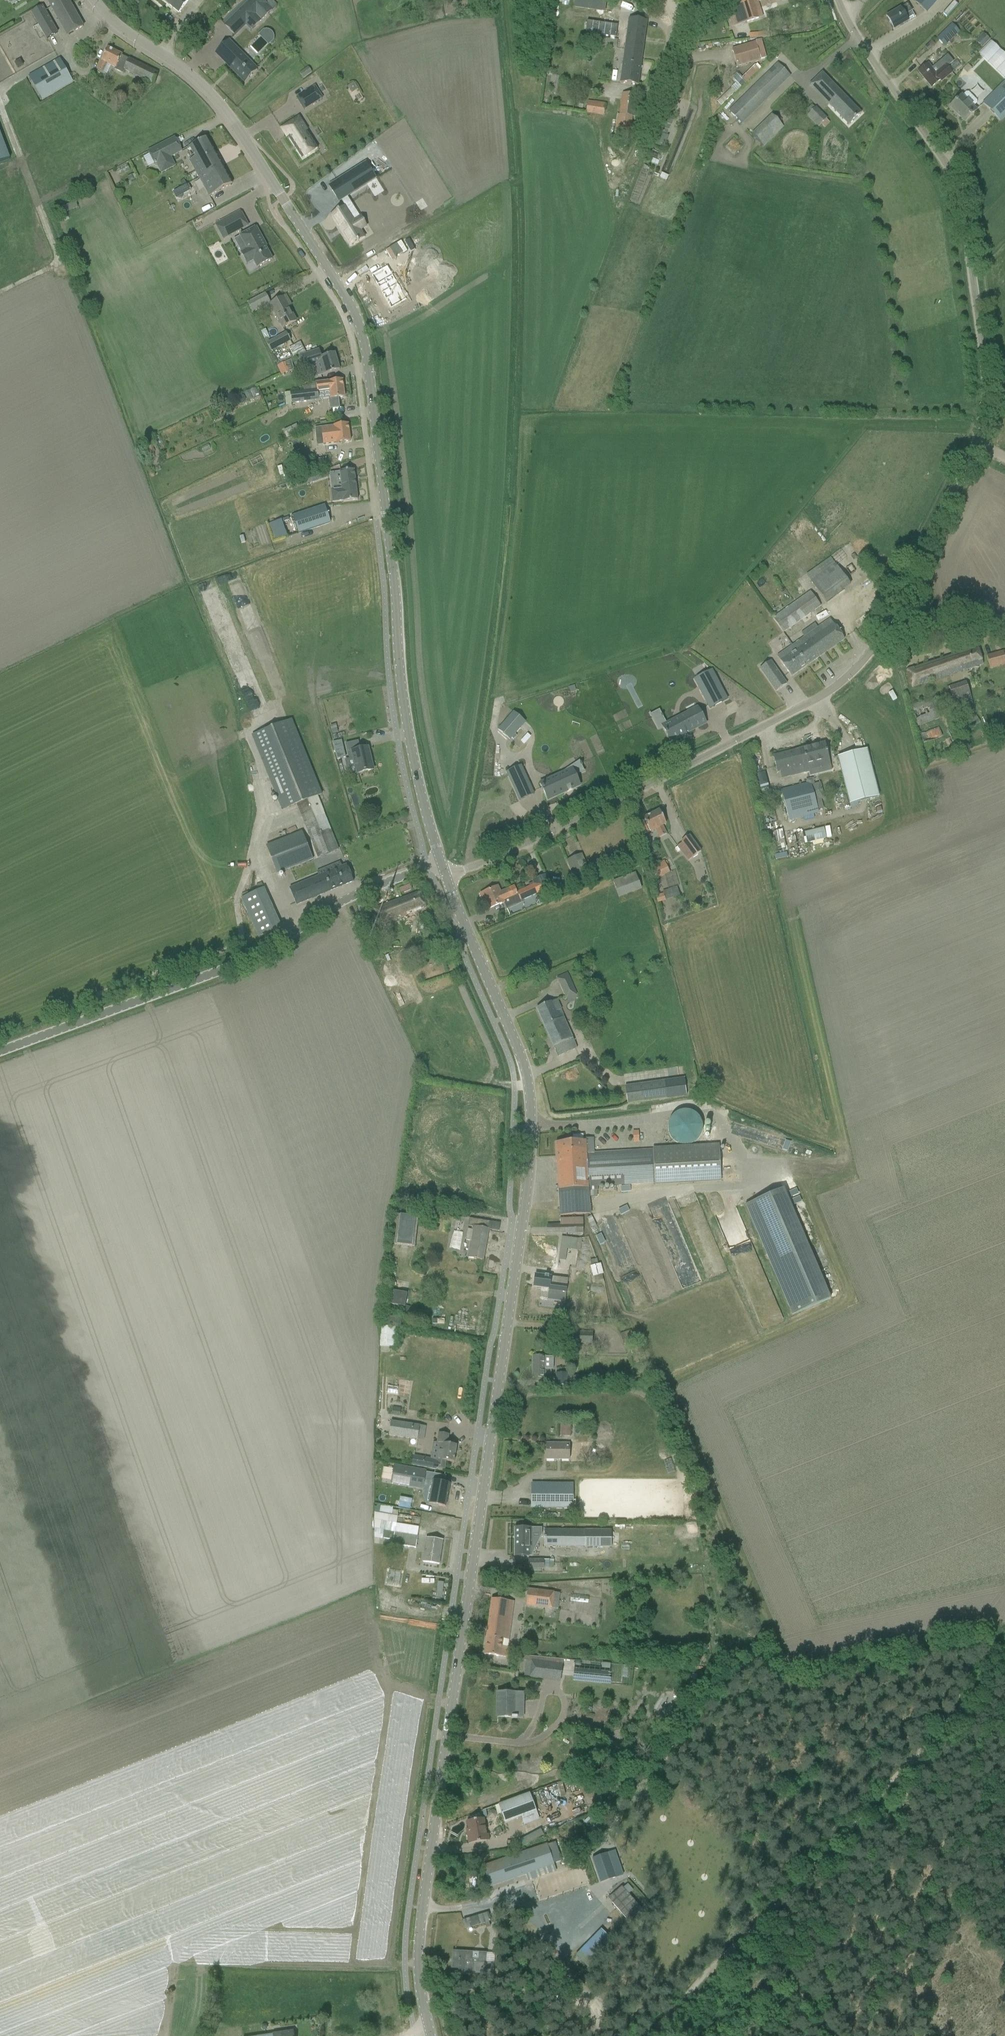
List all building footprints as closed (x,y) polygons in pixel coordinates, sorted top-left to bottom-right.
[(68,36),(83,27),(68,0),(47,0),(68,36)] [(179,13),(185,5),(189,1),(188,0),(164,0),(179,13)] [(198,2),(190,12),(206,25),(219,8),(209,0),(208,0),(203,6),(198,2)] [(263,0),(251,0),(225,26),(235,36),(250,20),(256,26),(272,10),(263,0)] [(574,9),(604,13),(606,0),(575,0),(574,9)] [(754,4),(764,0),(745,0),(741,1),(742,4),(736,6),(730,8),(735,26),(758,20),(754,4)] [(927,13),(933,5),(938,0),(915,0),(914,1),(927,13)] [(911,12),(912,12),(908,4),(886,17),(894,30),(908,22),(908,21),(915,17),(911,12)] [(42,7),(32,13),(47,39),(57,33),(42,7)] [(620,84),(638,86),(647,22),(629,19),(620,84)] [(586,21),(584,34),(615,38),(617,26),(586,21)] [(937,39),(944,47),(959,32),(952,25),(937,39)] [(749,33),(750,41),(760,41),(760,32),(749,33)] [(248,65),(238,56),(241,53),(229,41),(216,53),(244,83),(257,70),(257,69),(257,70),(250,63),(248,65)] [(732,49),(737,67),(761,60),(756,42),(732,49)] [(102,61),(97,70),(106,75),(111,66),(116,68),(115,70),(123,74),(125,70),(153,84),(158,73),(129,59),(129,60),(122,56),(108,49),(102,61)] [(918,72),(931,88),(940,81),(941,82),(952,74),(947,68),(953,63),(947,56),(932,69),(928,64),(918,72)] [(20,60),(15,63),(18,68),(23,66),(20,60)] [(29,77),(42,99),(72,82),(59,60),(29,77)] [(729,112),(741,124),(790,77),(778,64),(729,112)] [(743,77),(747,81),(760,69),(756,65),(743,77)] [(736,76),(732,80),(741,89),(745,84),(736,76)] [(1000,121),(1004,116),(1004,83),(983,104),(1000,121)] [(323,98),(315,86),(296,98),(301,105),(309,100),(313,105),(323,98)] [(840,93),(828,105),(848,126),(861,115),(840,93)] [(962,97),(961,96),(950,107),(965,122),(976,111),(973,107),(977,103),(977,101),(968,93),(966,93),(962,97)] [(613,140),(628,142),(633,117),(631,117),(634,96),(621,94),(619,114),(617,114),(613,140)] [(586,113),(602,116),(604,105),(587,102),(586,113)] [(826,118),(816,108),(809,115),(807,116),(817,126),(826,118)] [(299,117),(281,129),(287,138),(288,137),(302,159),(318,150),(307,133),(308,132),(299,117)] [(663,117),(657,132),(667,136),(673,121),(663,117)] [(761,147),(782,129),(772,117),(751,136),(761,147)] [(0,135),(0,163),(9,160),(0,135)] [(170,157),(182,151),(175,138),(148,152),(155,165),(157,164),(162,173),(175,166),(170,157)] [(195,158),(190,161),(196,171),(199,177),(209,197),(232,184),(222,165),(207,138),(190,148),(195,158)] [(366,164),(330,186),(339,202),(375,179),(366,164)] [(337,212),(331,216),(350,247),(357,243),(359,242),(358,242),(365,238),(360,230),(366,227),(360,217),(354,221),(346,207),(348,206),(348,205),(345,207),(339,211),(338,210),(337,211),(337,212)] [(240,211),(215,224),(220,233),(226,230),(230,236),(238,232),(234,225),(245,220),(240,211)] [(266,247),(256,228),(243,235),(246,240),(243,241),(248,250),(244,253),(249,262),(253,260),(258,268),(272,260),(265,247),(266,247)] [(388,267),(372,276),(380,289),(383,294),(391,310),(407,300),(388,267)] [(247,303),(252,312),(270,304),(265,294),(247,303)] [(288,305),(284,297),(270,305),(283,329),(296,321),(288,305)] [(286,332),(266,343),(271,351),(290,341),(286,332)] [(289,349),(293,358),(305,352),(300,343),(289,349)] [(300,356),(304,368),(317,364),(321,376),(340,370),(335,353),(322,357),(319,350),(300,356)] [(303,391),(290,393),(291,404),(292,404),(328,399),(329,409),(340,408),(339,398),(345,397),(343,380),(333,381),(329,382),(323,382),(316,383),(303,387),(303,391)] [(336,443),(350,442),(348,424),(334,426),(315,428),(317,439),(323,438),(324,445),(336,443)] [(288,437),(300,432),(297,425),(285,430),(288,437)] [(327,458),(319,459),(320,470),(328,469),(327,458)] [(340,472),(330,473),(332,490),(331,490),(333,502),(343,501),(343,502),(358,501),(354,470),(340,472)] [(318,480),(316,474),(307,477),(309,483),(318,480)] [(330,523),(325,506),(293,516),(298,534),(330,523)] [(823,601),(848,583),(835,563),(810,581),(823,601)] [(235,585),(243,615),(249,613),(241,583),(235,585)] [(773,619),(777,625),(783,633),(820,606),(810,592),(773,619)] [(780,661),(791,677),(844,639),(830,619),(782,653),(785,658),(780,661)] [(907,671),(912,688),(983,665),(978,647),(907,671)] [(1004,656),(1004,651),(986,656),(990,669),(1004,665),(1004,660),(1004,656)] [(761,668),(759,669),(774,689),(776,692),(787,685),(784,681),(775,667),(770,670),(766,665),(761,668)] [(712,670),(694,680),(710,709),(727,700),(712,670)] [(948,687),(954,704),(970,699),(965,683),(948,687)] [(910,707),(917,726),(940,718),(933,699),(910,707)] [(697,707),(662,726),(670,741),(705,722),(697,707)] [(514,712),(499,729),(511,740),(521,728),(519,726),(524,721),(514,712)] [(960,721),(963,730),(978,724),(974,715),(960,721)] [(338,851),(317,797),(322,795),(292,720),(252,736),(282,811),(297,804),(319,858),(338,851)] [(942,736),(939,728),(920,734),(923,743),(942,736)] [(341,741),(333,743),(337,760),(345,758),(341,741)] [(345,744),(349,760),(354,759),(357,774),(373,770),(368,748),(360,750),(358,741),(345,744)] [(773,757),(777,773),(805,766),(806,772),(830,766),(825,744),(773,757)] [(837,757),(850,804),(879,797),(867,750),(837,757)] [(754,761),(756,769),(763,768),(761,760),(754,761)] [(522,766),(507,772),(516,792),(531,786),(522,766)] [(573,770),(541,784),(548,800),(580,786),(573,770)] [(755,774),(759,788),(769,786),(765,771),(755,774)] [(781,790),(783,800),(788,820),(818,812),(810,783),(781,790)] [(644,819),(645,820),(637,824),(643,835),(655,829),(660,838),(661,837),(666,834),(662,826),(666,824),(659,811),(644,819)] [(824,828),(803,834),(805,844),(826,839),(824,828)] [(266,846),(277,874),(313,859),(302,832),(266,846)] [(683,855),(687,861),(701,851),(690,835),(681,842),(688,851),(683,855)] [(636,848),(627,851),(629,858),(632,864),(640,860),(636,848)] [(566,861),(575,882),(590,875),(581,854),(566,861)] [(650,868),(656,880),(670,873),(664,861),(650,868)] [(296,905),(353,882),(347,865),(331,872),(332,874),(320,879),(319,876),(289,889),(296,905)] [(635,874),(614,881),(619,898),(641,890),(635,874)] [(535,885),(517,893),(514,887),(500,893),(497,887),(480,894),(484,903),(487,901),(490,908),(504,902),(506,907),(552,887),(546,875),(533,881),(535,885)] [(678,886),(664,890),(667,899),(680,896),(678,886)] [(241,899),(259,938),(281,928),(263,889),(241,899)] [(420,892),(372,910),(379,926),(406,916),(408,921),(423,916),(421,910),(426,908),(420,892)] [(656,895),(658,903),(665,901),(663,893),(656,895)] [(358,906),(362,920),(370,917),(367,904),(358,906)] [(570,978),(559,982),(566,997),(575,993),(576,993),(570,978)] [(556,1012),(561,1010),(557,1000),(552,1002),(551,1002),(536,1008),(558,1057),(577,1048),(564,1020),(566,1019),(565,1017),(559,1019),(556,1012)] [(627,1104),(666,1099),(663,1081),(624,1087),(627,1104)] [(667,1119),(666,1126),(668,1132),(672,1137),(678,1141),(684,1142),(691,1140),(696,1136),(699,1130),(700,1124),(699,1117),(695,1112),(689,1108),(682,1108),(676,1109),(671,1113),(667,1119)] [(653,1150),(653,1151),(594,1154),(593,1138),(585,1139),(586,1141),(556,1142),(560,1216),(590,1214),(589,1191),(597,1191),(597,1186),(654,1182),(655,1182),(655,1183),(721,1180),(719,1146),(653,1150)] [(791,1315),(831,1298),(782,1186),(743,1203),(791,1315)] [(398,1215),(394,1244),(414,1247),(418,1217),(398,1215)] [(470,1242),(468,1258),(482,1260),(489,1222),(480,1220),(470,1219),(468,1227),(473,1227),(472,1231),(468,1230),(466,1241),(470,1242)] [(547,1226),(547,1234),(583,1233),(583,1225),(547,1226)] [(460,1247),(462,1233),(454,1232),(452,1245),(460,1247)] [(564,1248),(576,1250),(578,1239),(566,1238),(564,1248)] [(567,1259),(576,1261),(577,1250),(568,1249),(567,1259)] [(604,1274),(601,1264),(590,1267),(593,1277),(604,1274)] [(549,1289),(548,1300),(565,1302),(566,1293),(568,1279),(535,1275),(534,1287),(549,1289)] [(393,1291),(391,1305),(404,1307),(405,1306),(407,1294),(393,1291)] [(381,1323),(400,1326),(402,1318),(382,1315),(381,1323)] [(381,1327),(380,1347),(395,1347),(395,1327),(381,1327)] [(619,1334),(623,1344),(635,1340),(631,1330),(619,1334)] [(577,1344),(592,1345),(593,1335),(577,1334),(577,1344)] [(532,1378),(542,1378),(550,1378),(550,1370),(553,1370),(553,1357),(533,1357),(532,1378)] [(556,1386),(588,1387),(587,1376),(572,1376),(572,1374),(556,1374),(556,1386)] [(392,1407),(391,1416),(399,1417),(400,1408),(392,1407)] [(391,1421),(389,1436),(417,1440),(419,1426),(391,1421)] [(437,1461),(436,1468),(437,1468),(444,1470),(446,1461),(454,1462),(456,1445),(447,1444),(449,1434),(439,1433),(437,1443),(440,1443),(437,1461)] [(545,1460),(555,1460),(570,1460),(570,1444),(546,1444),(545,1460)] [(414,1466),(427,1468),(429,1469),(431,1460),(415,1458),(414,1466)] [(396,1467),(394,1483),(426,1489),(426,1487),(434,1488),(431,1505),(448,1508),(453,1484),(436,1481),(435,1482),(428,1480),(429,1473),(396,1467)] [(532,1483),(532,1508),(572,1509),(572,1484),(532,1483)] [(542,1535),(542,1528),(516,1528),(515,1556),(529,1556),(529,1541),(531,1541),(531,1535),(542,1535)] [(544,1546),(554,1546),(611,1548),(611,1531),(545,1530),(544,1546)] [(379,1538),(392,1540),(392,1545),(416,1549),(418,1537),(380,1531),(379,1538)] [(423,1562),(439,1564),(442,1541),(426,1538),(423,1562)] [(528,1569),(553,1569),(553,1560),(528,1560),(528,1569)] [(525,1603),(525,1605),(551,1609),(554,1593),(527,1589),(527,1593),(525,1603)] [(484,1655),(507,1658),(509,1647),(502,1646),(503,1639),(508,1640),(513,1602),(492,1599),(484,1655)] [(532,1662),(531,1672),(561,1677),(562,1671),(563,1666),(532,1662)] [(515,1718),(515,1694),(498,1693),(498,1718),(511,1718),(511,1720),(517,1720),(517,1718),(515,1718)] [(498,1804),(505,1823),(536,1812),(529,1793),(498,1804)] [(467,1833),(468,1844),(487,1841),(484,1818),(467,1821),(469,1833),(467,1833)] [(519,1876),(553,1864),(546,1845),(513,1857),(483,1866),(489,1886),(519,1876)] [(616,1899),(612,1903),(628,1922),(641,1910),(621,1887),(612,1895),(616,1899)] [(547,1917),(553,1924),(560,1919),(555,1911),(547,1917)] [(463,1920),(466,1929),(491,1921),(488,1913),(463,1920)] [(586,1964),(613,1939),(603,1928),(575,1953),(586,1964)] [(485,1963),(486,1953),(463,1952),(453,1951),(452,1968),(459,1968),(458,1974),(473,1975),(473,1973),(493,1974),(493,1963),(485,1963)] [(463,1982),(466,1992),(473,1990),(470,1980),(463,1982)]
